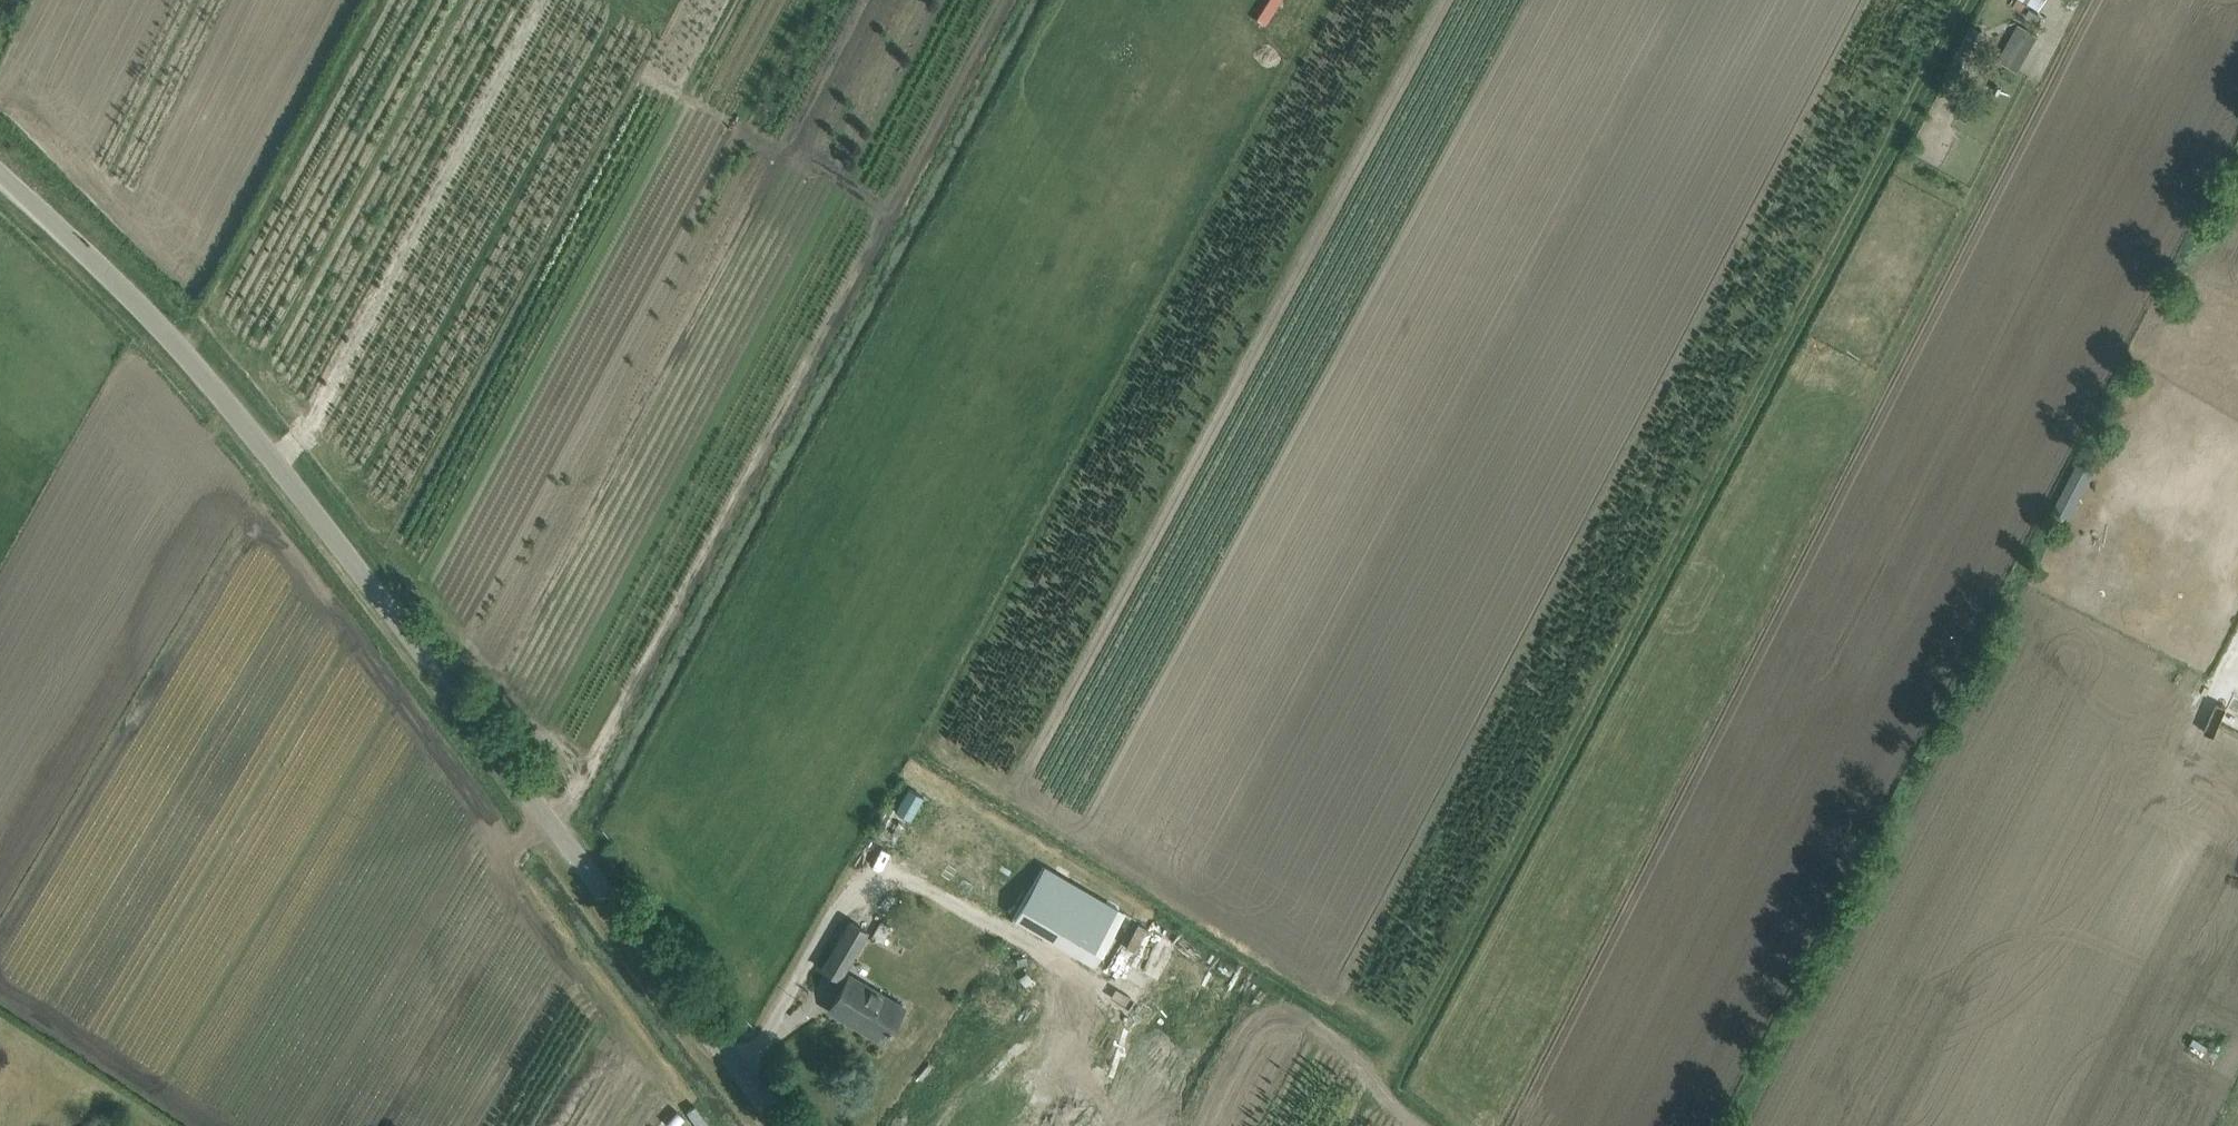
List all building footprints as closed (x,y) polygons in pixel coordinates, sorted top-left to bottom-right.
[(2041,10),(2047,0),(2023,0),(2041,10)] [(2022,25),(2001,61),(2020,72),(2041,37),(2022,25)] [(1973,27),(1947,76),(1959,83),(1985,34),(1973,27)] [(2065,476),(2053,500),(2072,510),(2084,486),(2065,476)] [(1044,867),(1016,916),(1096,963),(1124,914),(1044,867)] [(851,920),(833,952),(849,961),(867,929),(851,920)] [(883,1042),(903,1006),(850,975),(829,1010),(883,1042)] [(2196,1039),(2190,1049),(2215,1065),(2222,1054),(2196,1039)]
